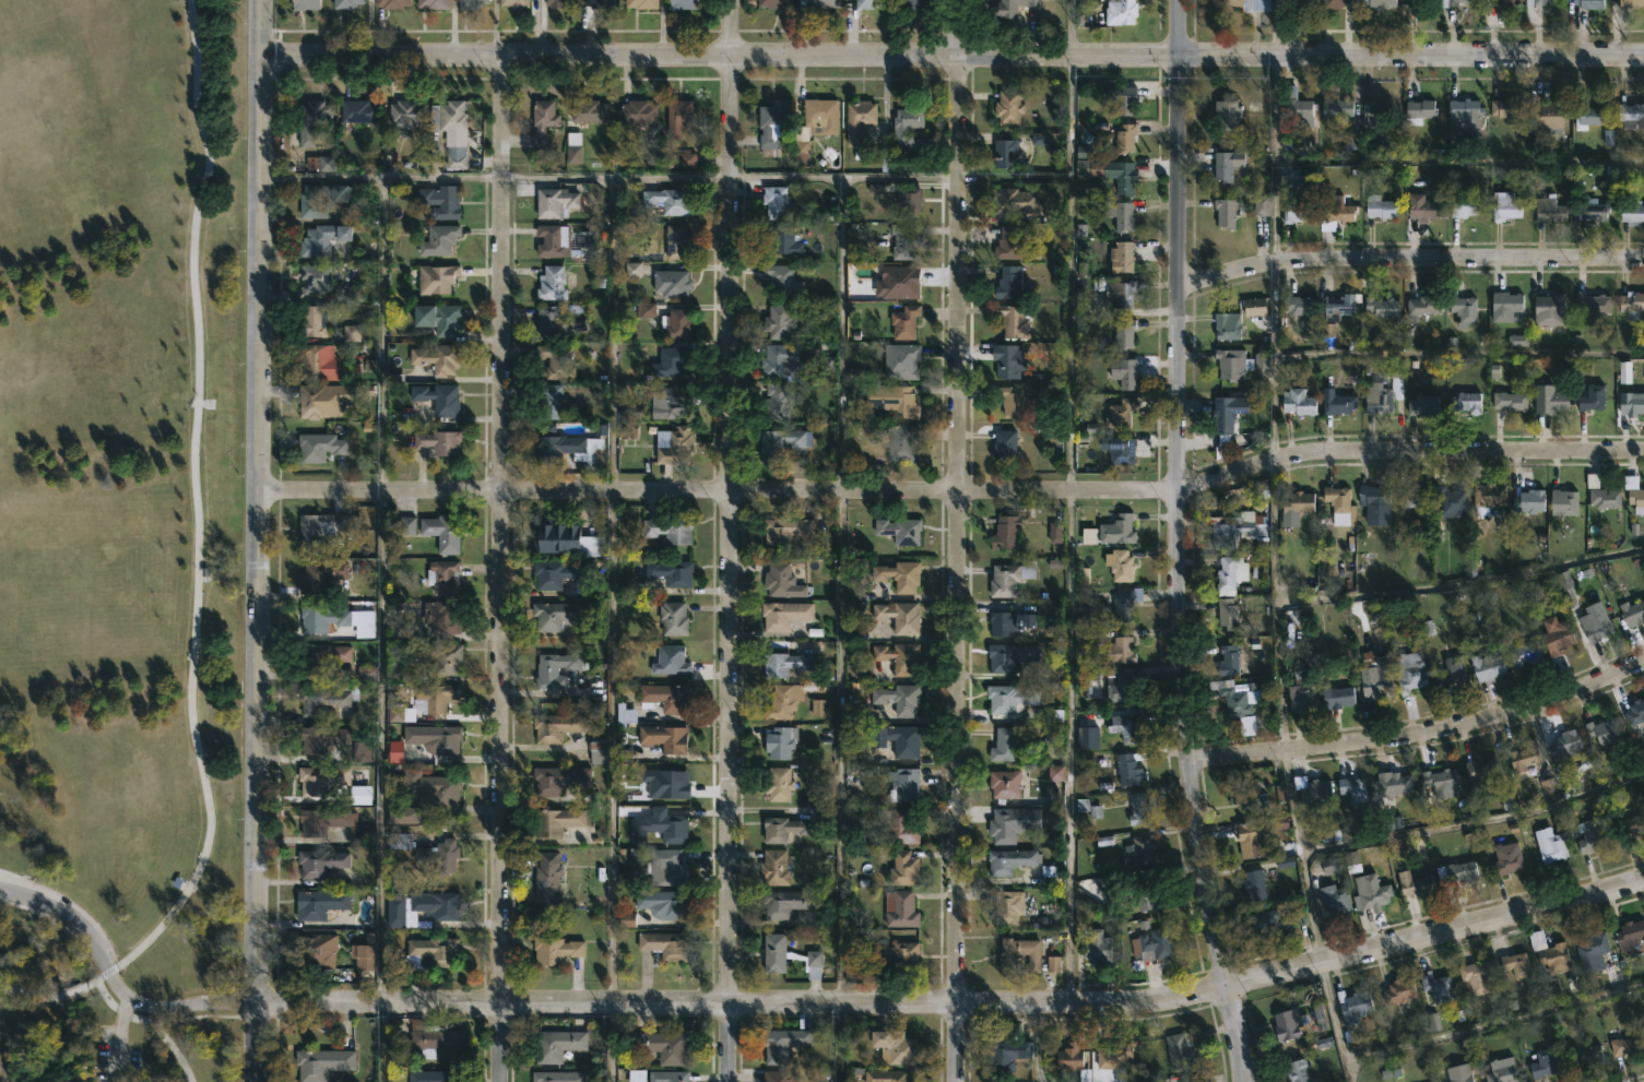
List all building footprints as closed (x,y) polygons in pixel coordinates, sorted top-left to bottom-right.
[(292,11),(292,0),(319,0),(319,9),(292,11)] [(332,9),(332,0),(363,0),(363,4),(354,4),(354,10),(332,9)] [(375,5),(375,0),(409,0),(409,7),(401,5),(401,9),(381,9),(381,5),(375,5)] [(415,9),(415,0),(449,0),(449,10),(426,11),(426,9),(415,9)] [(456,4),(456,0),(488,0),(488,4),(480,4),(480,9),(458,9),(458,4),(456,4)] [(498,5),(498,0),(529,0),(529,8),(521,8),(521,10),(510,10),(510,5),(498,5)] [(574,10),(574,0),(546,0),(546,10),(574,10)] [(583,5),(583,0),(618,0),(618,7),(610,7),(610,10),(590,9),(590,7),(583,5)] [(625,8),(625,0),(657,0),(657,9),(625,8)] [(669,11),(669,0),(697,0),(697,9),(669,11)] [(757,7),(757,0),(787,0),(788,8),(766,9),(766,7),(757,7)] [(808,9),(839,9),(839,0),(808,0),(808,9)] [(855,9),(855,0),(885,0),(885,9),(855,9)] [(897,9),(897,0),(927,0),(926,10),(897,9)] [(1000,1),(1000,0),(1036,0),(1036,7),(1018,5),(1017,19),(993,19),(993,5),(996,5),(996,1),(1000,1)] [(1105,24),(1107,0),(1135,0),(1135,2),(1137,2),(1137,15),(1134,15),(1134,24),(1105,24)] [(1221,5),(1221,0),(1270,0),(1270,11),(1241,11),(1241,7),(1221,5)] [(1323,9),(1323,0),(1344,0),(1344,7),(1341,7),(1341,9),(1326,9),(1323,9)] [(1361,4),(1361,0),(1397,0),(1397,7),(1375,9),(1375,7),(1369,7),(1369,4),(1361,4)] [(1573,4),(1573,0),(1605,0),(1605,9),(1581,9),(1581,4),(1573,4)] [(1618,9),(1643,9),(1643,0),(1618,0),(1618,9)] [(1133,115),(1115,115),(1115,91),(1127,91),(1127,87),(1137,87),(1135,104),(1133,104),(1133,115)] [(1019,91),(1019,104),(1024,104),(1024,114),(1019,114),(1019,126),(998,124),(998,117),(994,117),(994,106),(995,102),(998,102),(998,91),(1019,91)] [(837,97),(837,100),(838,100),(837,135),(804,134),(804,109),(803,109),(803,100),(809,99),(809,97),(837,97)] [(1514,97),(1514,102),(1524,102),(1525,117),(1518,117),(1518,127),(1505,127),(1505,118),(1498,118),(1498,115),(1491,115),(1491,100),(1504,100),(1504,97),(1514,97)] [(1296,98),(1296,100),(1313,100),(1313,104),(1317,104),(1317,127),(1313,127),(1313,129),(1291,128),(1291,120),(1285,120),(1286,98),(1296,98)] [(1372,98),(1372,100),(1375,100),(1375,104),(1394,104),(1394,121),(1368,121),(1367,115),(1365,115),(1365,98),(1372,98)] [(1470,98),(1470,100),(1480,100),(1480,107),(1485,107),(1485,117),(1480,117),(1478,127),(1467,127),(1467,121),(1451,121),(1451,102),(1465,102),(1465,98),(1470,98)] [(780,124),(780,150),(777,150),(777,156),(761,156),(761,153),(758,153),(759,135),(761,135),(761,129),(758,129),(758,106),(772,106),(772,99),(790,99),(790,124),(780,124)] [(1339,99),(1339,100),(1353,100),(1353,117),(1323,116),(1323,100),(1339,99)] [(1435,100),(1435,107),(1438,107),(1438,118),(1422,118),(1422,126),(1407,126),(1407,100),(1421,103),(1421,99),(1435,100)] [(1564,104),(1563,129),(1533,128),(1534,99),(1541,99),(1541,104),(1564,104)] [(322,100),(322,105),(330,105),(330,116),(328,116),(328,124),(320,124),(320,134),(314,134),(312,147),(297,147),(297,104),(303,104),(303,100),(322,100)] [(368,100),(368,104),(378,104),(378,123),(340,122),(340,100),(368,100)] [(416,100),(415,104),(424,104),(424,126),(412,126),(412,128),(390,128),(390,126),(388,126),(388,104),(395,104),(395,100),(416,100)] [(463,100),(462,114),(466,114),(465,131),(431,130),(431,114),(438,114),(438,105),(446,105),(446,100),(463,100)] [(554,100),(554,115),(559,115),(558,127),(544,127),(544,133),(547,133),(547,150),(532,150),(532,133),(534,133),(534,127),(531,127),(532,100),(554,100)] [(598,100),(598,104),(608,104),(607,123),(570,122),(570,103),(578,103),(578,100),(598,100)] [(648,100),(648,104),(657,104),(657,123),(644,123),(644,127),(636,127),(636,123),(620,123),(620,104),(627,104),(627,100),(648,100)] [(693,100),(693,111),(695,111),(695,128),(682,128),(682,140),(666,140),(666,112),(669,112),(669,104),(675,104),(675,100),(693,100)] [(870,100),(870,104),(876,104),(876,123),(864,123),(864,146),(847,146),(847,104),(858,105),(858,100),(870,100)] [(1241,124),(1241,133),(1218,133),(1218,130),(1215,130),(1216,100),(1242,102),(1242,124),(1241,124)] [(1588,104),(1587,107),(1604,107),(1604,124),(1586,124),(1586,132),(1575,130),(1575,104),(1588,104)] [(1634,104),(1643,104),(1643,129),(1622,128),(1623,121),(1618,121),(1618,106),(1620,106),(1620,104),(1634,106),(1634,104)] [(906,128),(906,136),(914,138),(913,150),(912,150),(912,151),(895,151),(895,138),(892,138),(892,118),(896,118),(896,109),(906,109),(906,106),(923,106),(923,128),(906,128)] [(1129,152),(1129,158),(1117,158),(1117,151),(1116,151),(1116,131),(1121,131),(1121,123),(1136,123),(1136,135),(1134,135),(1134,152),(1129,152)] [(1032,134),(1032,143),(1024,143),(1024,153),(1015,153),(1015,168),(993,168),(994,140),(1014,140),(1014,142),(1018,142),(1018,134),(1032,134)] [(809,166),(809,144),(796,144),(796,166),(809,166)] [(464,146),(464,154),(466,154),(466,169),(446,169),(447,146),(464,146)] [(581,149),(567,149),(567,164),(581,164),(581,149)] [(1232,167),(1232,182),(1222,182),(1222,180),(1215,180),(1215,153),(1244,152),(1244,167),(1232,167)] [(323,172),(334,170),(332,158),(320,160),(323,172)] [(1134,163),(1134,169),(1136,169),(1136,182),(1134,182),(1134,194),(1116,194),(1116,178),(1103,177),(1104,162),(1134,163)] [(345,186),(345,187),(354,187),(354,201),(345,201),(345,203),(327,203),(327,218),(298,218),(298,194),(301,194),(301,186),(345,186)] [(456,187),(456,197),(458,197),(459,219),(430,219),(430,204),(417,204),(417,201),(413,201),(413,190),(433,189),(433,190),(438,190),(438,186),(456,186),(456,187)] [(786,204),(786,219),(766,219),(766,204),(762,204),(764,187),(786,187),(786,204)] [(920,201),(920,213),(912,213),(912,219),(900,219),(898,193),(900,193),(900,188),(920,188),(920,201)] [(1017,188),(1017,191),(1039,191),(1039,214),(994,214),(994,200),(992,200),(992,188),(1017,188)] [(566,189),(566,192),(587,193),(587,207),(567,209),(567,218),(536,218),(536,189),(566,189)] [(688,190),(688,205),(691,205),(691,216),(662,216),(655,215),(655,207),(641,207),(641,191),(688,190)] [(1514,192),(1514,200),(1522,200),(1522,218),(1505,218),(1505,223),(1494,223),(1494,207),(1497,207),(1497,200),(1493,200),(1493,192),(1514,192)] [(1424,193),(1424,199),(1428,199),(1428,202),(1441,202),(1441,218),(1427,218),(1427,223),(1418,224),(1417,218),(1409,218),(1409,193),(1424,193)] [(1557,193),(1557,205),(1570,205),(1569,221),(1537,221),(1537,198),(1548,198),(1548,193),(1557,193)] [(1381,194),(1381,201),(1398,201),(1398,211),(1396,211),(1395,218),(1367,217),(1368,194),(1381,194)] [(1344,195),(1344,205),(1357,205),(1357,215),(1355,215),(1355,222),(1332,222),(1334,224),(1334,230),(1320,230),(1320,222),(1324,222),(1324,195),(1344,195)] [(1269,217),(1269,197),(1254,197),(1254,217),(1269,217)] [(1296,197),(1296,202),(1320,203),(1320,219),(1301,221),(1301,222),(1292,222),(1292,224),(1284,224),(1284,209),(1287,209),(1287,197),(1296,197)] [(1453,217),(1452,202),(1459,202),(1459,197),(1480,197),(1479,215),(1468,215),(1468,217),(1453,217)] [(1219,199),(1235,200),(1234,230),(1226,230),(1226,227),(1218,227),(1218,210),(1215,210),(1215,207),(1214,207),(1214,201),(1219,199)] [(1642,205),(1643,205),(1643,222),(1641,222),(1641,226),(1622,227),(1622,205),(1633,205),(1633,201),(1642,201),(1642,205)] [(1132,202),(1133,203),(1132,217),(1133,217),(1133,230),(1126,230),(1126,234),(1115,234),(1116,202),(1132,202)] [(1610,204),(1610,217),(1605,217),(1605,219),(1580,219),(1580,203),(1610,204)] [(336,225),(351,226),(351,242),(334,242),(334,238),(328,238),(330,251),(331,251),(331,258),(298,258),(298,242),(301,242),(301,237),(305,237),(305,229),(314,229),(314,225),(336,225)] [(594,231),(594,248),(586,248),(586,250),(581,250),(580,261),(568,261),(568,257),(535,257),(535,245),(542,245),(542,237),(536,237),(535,236),(536,225),(567,226),(567,231),(587,231),(587,225),(601,225),(601,231),(594,231)] [(920,234),(920,247),(916,247),(916,251),(914,251),(914,260),(892,260),(892,248),(896,248),(896,245),(895,245),(895,225),(920,225),(920,234)] [(460,234),(460,237),(454,237),(454,245),(450,245),(450,255),(417,255),(418,241),(427,242),(426,235),(421,235),(421,227),(427,227),(427,226),(460,226),(460,234)] [(685,228),(685,233),(691,233),(693,247),(688,247),(688,250),(685,250),(685,252),(686,252),(686,257),(684,257),(684,260),(665,260),(666,226),(685,226),(685,228)] [(773,226),(793,227),(793,242),(803,242),(803,254),(771,254),(771,245),(769,245),(769,236),(760,236),(760,226),(773,226)] [(1018,226),(1017,234),(1021,234),(1020,260),(994,260),(994,246),(997,246),(997,239),(1001,239),(1001,226),(1018,226)] [(1133,248),(1133,273),(1116,272),(1116,263),(1110,262),(1111,248),(1116,249),(1117,241),(1134,242),(1133,248)] [(330,274),(329,292),(322,292),(322,295),(301,295),(301,281),(299,281),(299,265),(330,266),(330,274)] [(563,265),(563,273),(565,273),(564,289),(566,289),(566,300),(535,299),(535,288),(539,288),(539,275),(543,275),(543,265),(563,265)] [(793,273),(793,282),(803,282),(803,295),(772,295),(772,276),(761,276),(761,265),(793,266),(793,273)] [(918,280),(918,282),(920,282),(920,299),(894,299),(894,285),(880,284),(880,271),(897,271),(897,265),(920,265),(920,277),(918,277),(918,280)] [(459,266),(459,276),(452,276),(452,284),(449,284),(449,294),(419,295),(417,266),(459,266)] [(1018,266),(1018,274),(1021,274),(1019,299),(995,299),(995,286),(997,286),(997,280),(1001,280),(1001,266),(1018,266)] [(687,275),(687,280),(691,280),(691,289),(687,289),(687,298),(661,298),(661,293),(653,293),(653,271),(687,271),(687,275)] [(1113,292),(1115,292),(1114,286),(1115,284),(1122,284),(1122,281),(1136,281),(1136,293),(1133,293),(1132,309),(1115,309),(1115,296),(1113,296),(1113,292)] [(1509,293),(1509,295),(1516,295),(1516,294),(1524,295),(1524,311),(1515,311),(1513,323),(1492,323),(1493,292),(1509,293)] [(1586,296),(1599,297),(1599,294),(1611,297),(1610,314),(1586,313),(1586,309),(1576,309),(1576,292),(1586,292),(1586,296)] [(1635,293),(1643,293),(1643,311),(1620,312),(1620,296),(1627,296),(1628,292),(1633,292),(1633,294),(1635,294),(1635,293)] [(1562,294),(1566,294),(1565,325),(1553,325),(1553,328),(1535,325),(1536,296),(1553,296),(1553,294),(1557,294),(1557,293),(1562,293),(1562,294)] [(1356,294),(1356,314),(1338,314),(1338,317),(1333,317),(1333,318),(1325,318),(1325,296),(1333,296),(1333,299),(1340,299),(1340,297),(1344,297),(1344,294),(1356,294)] [(1428,295),(1428,297),(1442,297),(1442,314),(1408,316),(1408,298),(1420,300),(1420,297),(1423,297),(1423,295),(1428,295)] [(1312,297),(1315,298),(1314,317),(1296,316),(1296,325),(1282,325),(1284,297),(1306,298),(1306,297),(1312,297)] [(1399,297),(1399,317),(1374,317),(1374,312),(1364,312),(1364,297),(1374,297),(1374,300),(1386,300),(1386,297),(1399,297)] [(1475,297),(1477,298),(1477,323),(1468,323),(1468,330),(1457,330),(1459,317),(1456,317),(1456,312),(1450,312),(1450,297),(1470,298),(1470,297),(1475,297)] [(1267,316),(1245,318),(1244,299),(1266,298),(1267,316)] [(1005,306),(1031,307),(1031,321),(1029,321),(1029,328),(1027,331),(1027,340),(1004,338),(1004,317),(994,317),(994,305),(1005,306)] [(322,306),(322,314),(326,314),(326,337),(303,337),(303,306),(322,306)] [(459,318),(459,329),(456,329),(456,337),(435,337),(435,326),(413,326),(413,306),(460,306),(460,318),(459,318)] [(559,314),(559,320),(566,320),(566,338),(560,338),(560,340),(539,340),(539,333),(535,333),(536,306),(559,306),(559,314)] [(790,306),(789,314),(793,314),(793,318),(795,318),(795,329),(790,329),(789,340),(768,340),(769,332),(761,332),(761,322),(764,322),(764,317),(769,317),(769,306),(790,306)] [(914,341),(892,340),(892,312),(903,312),(903,306),(920,306),(920,317),(914,317),(914,341)] [(689,310),(689,320),(691,320),(691,340),(664,340),(664,317),(669,317),(669,310),(689,310)] [(1241,313),(1242,340),(1217,340),(1217,321),(1215,321),(1215,313),(1241,313)] [(1136,326),(1135,332),(1133,332),(1133,348),(1125,348),(1125,352),(1114,352),(1115,328),(1121,328),(1121,320),(1136,320),(1136,326)] [(332,354),(335,357),(344,357),(344,381),(298,380),(299,344),(332,345),(332,354)] [(786,362),(786,378),(761,378),(760,358),(765,358),(765,344),(799,345),(799,362),(786,362)] [(916,361),(916,368),(919,368),(919,381),(894,380),(894,344),(921,345),(921,362),(916,361)] [(459,345),(459,367),(453,367),(453,376),(446,376),(446,378),(434,378),(434,362),(410,364),(410,349),(427,349),(427,353),(433,353),(433,345),(459,345)] [(998,345),(1017,346),(1017,349),(1025,349),(1025,370),(1020,370),(1019,379),(995,379),(995,361),(993,361),(993,345),(998,345)] [(565,346),(565,349),(570,349),(570,367),(573,367),(573,380),(544,379),(545,367),(547,367),(547,358),(535,358),(535,346),(565,346)] [(681,376),(650,376),(650,364),(659,365),(659,346),(690,346),(690,356),(686,355),(686,367),(681,367),(681,376)] [(1245,350),(1245,359),(1254,359),(1254,354),(1269,354),(1269,368),(1245,368),(1245,379),(1237,379),(1237,382),(1229,382),(1229,379),(1220,379),(1219,359),(1215,359),(1215,350),(1245,350)] [(1136,377),(1136,391),(1121,391),(1121,380),(1111,380),(1111,359),(1136,359),(1136,377)] [(1401,378),(1401,400),(1393,400),(1393,414),(1365,415),(1367,382),(1382,382),(1382,389),(1392,389),(1391,360),(1403,360),(1401,378)] [(1595,383),(1595,385),(1605,385),(1605,409),(1578,412),(1578,395),(1586,395),(1586,397),(1587,397),(1587,385),(1588,383),(1595,383)] [(561,385),(560,420),(539,419),(540,384),(561,385)] [(324,395),(324,407),(328,407),(328,417),(319,417),(319,420),(298,418),(298,385),(324,385),(324,395)] [(457,389),(458,417),(434,417),(434,400),(427,400),(427,402),(410,402),(410,387),(427,387),(427,392),(433,392),(433,385),(457,385),(457,389)] [(677,419),(651,419),(651,406),(664,406),(665,388),(674,388),(674,385),(688,385),(688,397),(686,397),(685,417),(677,417),(677,419)] [(790,385),(791,409),(790,409),(790,419),(765,419),(765,385),(790,385)] [(1554,385),(1554,392),(1570,392),(1570,411),(1554,411),(1554,415),(1535,415),(1536,385),(1554,385)] [(911,387),(911,393),(914,393),(914,402),(915,402),(915,404),(919,404),(919,418),(890,417),(890,401),(883,401),(883,390),(892,390),(892,387),(911,387)] [(1024,388),(1026,418),(1003,418),(1003,397),(997,397),(997,388),(1024,388)] [(1304,389),(1304,399),(1316,399),(1316,416),(1298,416),(1296,415),(1296,412),(1282,412),(1284,392),(1288,392),(1289,390),(1290,389),(1304,389)] [(1334,390),(1334,394),(1337,395),(1337,396),(1358,396),(1357,408),(1351,408),(1351,414),(1349,414),(1349,415),(1323,415),(1324,389),(1334,390)] [(1502,389),(1502,392),(1506,392),(1506,394),(1527,394),(1527,413),(1521,413),(1521,412),(1509,413),(1509,412),(1505,411),(1505,408),(1493,409),(1494,389),(1502,389)] [(1478,392),(1481,393),(1481,415),(1472,417),(1472,415),(1451,414),(1451,396),(1458,396),(1458,393),(1478,392)] [(1421,394),(1421,396),(1440,396),(1440,414),(1408,415),(1408,400),(1415,400),(1416,396),(1421,394)] [(1634,396),(1643,396),(1643,414),(1636,414),(1629,414),(1629,416),(1621,416),(1622,400),(1628,400),(1628,394),(1634,394),(1634,396)] [(1234,397),(1234,405),(1245,405),(1245,414),(1235,414),(1235,421),(1233,421),(1233,430),(1214,429),(1214,405),(1219,405),(1220,397),(1234,397)] [(1131,412),(1131,429),(1122,428),(1122,431),(1113,431),(1113,428),(1105,428),(1105,418),(1109,418),(1108,405),(1121,405),(1121,399),(1137,399),(1137,407),(1132,407),(1132,412),(1131,412)] [(915,428),(919,428),(918,463),(887,462),(887,447),(883,447),(883,432),(888,432),(888,425),(915,426),(915,428)] [(689,426),(688,435),(691,435),(691,451),(688,451),(688,465),(655,464),(655,431),(677,431),(677,426),(689,426)] [(459,442),(459,457),(431,456),(431,447),(426,447),(426,450),(413,450),(413,435),(431,436),(431,432),(461,431),(461,442),(459,442)] [(806,431),(806,448),(804,448),(804,462),(791,462),(790,443),(785,443),(785,452),(783,452),(784,464),(760,464),(760,431),(806,431)] [(1016,463),(993,462),(995,431),(1016,431),(1016,463)] [(334,435),(334,440),(347,440),(347,455),(331,455),(331,452),(324,452),(324,464),(297,463),(297,435),(334,435)] [(565,436),(565,438),(602,439),(602,469),(586,469),(586,462),(571,462),(572,454),(560,453),(560,464),(535,464),(534,436),(565,436)] [(1135,445),(1134,464),(1111,464),(1111,449),(1102,449),(1102,436),(1135,436),(1135,445)] [(1600,484),(1600,488),(1622,489),(1622,507),(1604,507),(1604,508),(1598,508),(1598,503),(1589,503),(1590,487),(1587,487),(1587,472),(1600,473),(1600,484)] [(1495,483),(1495,484),(1507,484),(1507,504),(1498,504),(1498,507),(1490,507),(1490,515),(1478,515),(1478,504),(1475,504),(1475,485),(1487,485),(1487,483),(1495,483)] [(1426,484),(1427,485),(1427,494),(1430,494),(1430,507),(1410,507),(1410,508),(1405,508),(1405,503),(1398,503),(1397,487),(1406,487),(1406,489),(1416,489),(1416,485),(1426,484)] [(1444,486),(1444,489),(1466,490),(1466,499),(1468,499),(1468,509),(1466,509),(1466,516),(1455,515),(1455,511),(1443,511),(1443,502),(1435,502),(1436,484),(1444,484),(1444,486)] [(1522,484),(1522,490),(1528,491),(1528,488),(1546,488),(1546,510),(1536,510),(1536,514),(1528,514),(1528,511),(1513,511),(1513,484),(1522,484)] [(1332,485),(1332,487),(1344,487),(1344,486),(1350,486),(1349,504),(1353,504),(1353,518),(1350,518),(1350,526),(1333,525),(1333,504),(1330,504),(1330,501),(1324,501),(1324,485),(1332,485)] [(1389,486),(1389,524),(1365,524),(1367,506),(1359,506),(1359,486),(1389,486)] [(1560,488),(1560,489),(1578,489),(1578,514),(1564,514),(1564,516),(1560,516),(1560,514),(1552,514),(1552,488),(1560,488)] [(1636,491),(1643,491),(1643,513),(1635,513),(1635,503),(1629,503),(1629,488),(1636,488),(1636,491)] [(1303,490),(1302,492),(1314,492),(1314,510),(1305,510),(1305,513),(1297,513),(1297,516),(1292,516),(1292,513),(1282,513),(1284,498),(1289,498),(1290,492),(1296,492),(1296,490),(1303,490)] [(1254,510),(1254,514),(1263,514),(1263,524),(1267,524),(1267,537),(1241,537),(1241,533),(1237,533),(1237,540),(1234,540),(1234,548),(1214,549),(1213,532),(1217,532),(1217,523),(1222,523),(1222,510),(1254,510)] [(1131,520),(1131,531),(1136,531),(1136,534),(1137,534),(1135,542),(1099,542),(1099,523),(1114,522),(1114,519),(1117,519),(1117,512),(1133,512),(1133,520),(1131,520)] [(580,513),(580,535),(593,535),(593,555),(579,555),(579,552),(534,552),(534,513),(580,513)] [(459,533),(458,552),(437,552),(438,534),(419,534),(419,516),(437,516),(437,514),(459,514),(459,533)] [(1017,514),(1017,518),(1021,518),(1021,526),(1017,526),(1018,539),(1017,539),(1016,547),(991,548),(991,534),(995,534),(995,522),(998,522),(998,514),(1017,514)] [(345,515),(357,516),(357,530),(335,532),(335,538),(322,538),(322,548),(316,548),(316,550),(299,549),(300,539),(298,539),(298,515),(345,515)] [(691,521),(690,544),(666,544),(666,534),(659,533),(658,537),(641,536),(642,520),(666,522),(666,515),(691,516),(691,521)] [(922,518),(922,530),(919,530),(919,545),(895,545),(895,534),(885,534),(885,539),(876,539),(875,518),(887,518),(887,521),(895,521),(895,518),(922,518)] [(814,522),(814,536),(790,535),(790,547),(765,546),(764,520),(814,522)] [(1127,548),(1128,550),(1128,556),(1133,556),(1133,561),(1135,561),(1135,569),(1133,569),(1134,581),(1113,581),(1113,572),(1111,571),(1111,568),(1105,568),(1105,552),(1112,552),(1112,548),(1127,548)] [(1235,556),(1235,590),(1218,590),(1216,569),(1220,569),(1219,557),(1235,556)] [(459,571),(459,595),(433,595),(433,587),(423,587),(423,571),(428,571),(428,561),(459,560),(459,571)] [(563,566),(569,566),(569,563),(584,563),(584,580),(561,578),(560,590),(535,588),(535,574),(530,574),(530,560),(563,561),(563,566)] [(790,563),(790,574),(794,574),(794,584),(807,584),(806,596),(769,595),(769,588),(764,587),(764,576),(765,576),(765,571),(769,571),(769,562),(770,562),(770,560),(790,560),(790,563)] [(921,561),(921,572),(919,572),(919,585),(915,585),(915,594),(896,593),(896,579),(892,579),(892,575),(885,575),(885,579),(872,579),(872,566),(896,567),(896,560),(921,561)] [(309,593),(298,593),(298,573),(304,573),(304,561),(348,561),(348,578),(328,578),(328,593),(309,593)] [(693,562),(690,588),(664,588),(664,578),(658,578),(658,580),(644,580),(644,563),(663,566),(663,562),(693,562)] [(1016,596),(990,596),(990,580),(993,580),(993,563),(1020,563),(1020,581),(1016,581),(1016,596)] [(1035,579),(1034,566),(1021,566),(1022,579),(1035,579)] [(1577,604),(1568,608),(1558,572),(1569,568),(1574,584),(1572,585),(1577,604)] [(1133,602),(1133,606),(1132,606),(1132,621),(1114,621),(1113,598),(1114,596),(1117,596),(1117,590),(1143,587),(1143,602),(1133,602)] [(1232,597),(1233,604),(1238,604),(1238,629),(1226,630),(1226,625),(1219,625),(1218,597),(1232,597)] [(1597,641),(1590,644),(1578,617),(1587,614),(1584,607),(1601,599),(1616,631),(1598,639),(1598,641),(1597,641)] [(1630,606),(1643,599),(1643,621),(1630,628),(1619,605),(1628,601),(1630,606)] [(454,604),(453,614),(460,614),(460,633),(434,633),(434,623),(424,622),(424,613),(427,613),(428,601),(447,601),(447,604),(454,604)] [(777,601),(814,603),(813,619),(790,619),(790,631),(764,631),(764,616),(761,616),(761,602),(777,601)] [(572,619),(569,627),(561,631),(540,631),(540,619),(532,619),(532,602),(586,603),(584,620),(572,619)] [(918,607),(919,634),(894,634),(894,616),(887,616),(887,618),(872,618),(873,603),(888,603),(888,607),(894,607),(894,602),(918,602),(918,607)] [(684,604),(686,605),(685,618),(688,618),(688,634),(662,634),(662,621),(659,621),(659,606),(662,606),(662,603),(684,604)] [(312,604),(312,605),(329,605),(329,609),(348,610),(348,626),(334,626),(334,621),(327,621),(327,632),(300,632),(299,605),(312,604)] [(1016,610),(1016,613),(1036,613),(1036,626),(1025,626),(1025,628),(1016,628),(1016,626),(1013,626),(1013,635),(991,635),(990,621),(989,621),(989,611),(1016,610)] [(1568,618),(1576,642),(1562,647),(1563,651),(1550,655),(1546,644),(1553,641),(1549,630),(1560,627),(1558,621),(1568,618)] [(1425,635),(1433,634),(1430,620),(1423,622),(1425,635)] [(411,639),(410,621),(389,621),(390,640),(411,639)] [(1132,647),(1132,652),(1135,652),(1136,662),(1108,663),(1107,644),(1114,642),(1114,637),(1132,635),(1132,647)] [(1538,640),(1545,659),(1530,665),(1528,659),(1523,662),(1524,665),(1516,668),(1511,654),(1517,651),(1516,646),(1538,640)] [(459,675),(434,675),(434,643),(462,643),(461,661),(459,661),(459,675)] [(919,643),(919,674),(906,673),(906,676),(892,676),(894,657),(887,657),(887,659),(872,659),(872,644),(887,645),(887,649),(894,649),(894,643),(919,643)] [(1039,643),(1039,645),(1043,645),(1043,659),(1039,659),(1039,662),(1015,662),(1015,674),(987,674),(989,643),(1039,643)] [(330,644),(330,646),(353,646),(353,663),(324,663),(324,675),(299,675),(299,644),(330,644)] [(683,656),(683,661),(690,661),(690,673),(651,673),(651,663),(658,663),(658,644),(684,644),(683,656)] [(1234,645),(1234,651),(1239,651),(1240,656),(1238,656),(1239,674),(1218,674),(1217,664),(1220,664),(1219,659),(1222,659),(1222,653),(1219,654),(1219,645),(1234,645)] [(1421,650),(1426,666),(1428,666),(1430,674),(1427,674),(1429,683),(1427,683),(1428,685),(1408,689),(1409,694),(1401,695),(1396,670),(1398,670),(1395,655),(1421,650)] [(788,652),(788,655),(812,654),(812,669),(799,669),(799,667),(788,667),(788,677),(765,677),(765,663),(762,663),(762,652),(788,652)] [(581,653),(581,655),(588,655),(588,667),(581,667),(581,669),(564,669),(564,668),(560,668),(560,666),(557,666),(557,674),(566,674),(566,688),(535,688),(535,677),(537,677),(537,653),(557,653),(557,655),(581,653)] [(1387,654),(1395,698),(1384,699),(1383,694),(1380,694),(1379,692),(1372,693),(1373,695),(1364,697),(1359,669),(1367,668),(1365,666),(1376,664),(1375,656),(1387,654)] [(1480,654),(1481,658),(1483,658),(1482,656),(1491,654),(1492,657),(1503,654),(1509,673),(1493,676),(1493,680),(1478,683),(1470,656),(1480,654)] [(1460,655),(1466,678),(1448,681),(1450,685),(1442,687),(1439,671),(1447,670),(1445,658),(1460,655)] [(376,666),(357,667),(357,682),(376,682),(376,666)] [(1303,671),(1303,678),(1310,677),(1311,683),(1314,682),(1317,706),(1299,709),(1299,711),(1291,711),(1288,686),(1296,685),(1294,673),(1303,671)] [(1134,675),(1135,703),(1117,704),(1117,701),(1108,701),(1105,675),(1134,674),(1134,675)] [(1233,679),(1233,683),(1256,681),(1258,699),(1250,700),(1250,698),(1246,699),(1247,703),(1252,702),(1253,713),(1245,714),(1245,716),(1237,717),(1237,715),(1227,716),(1225,694),(1211,697),(1210,681),(1233,679)] [(1328,681),(1329,688),(1353,686),(1356,703),(1333,705),(1333,708),(1325,709),(1322,682),(1328,681)] [(445,714),(414,713),(414,687),(425,687),(425,685),(457,683),(457,702),(445,702),(445,714)] [(793,720),(766,718),(766,704),(769,704),(770,690),(772,690),(772,683),(803,683),(803,710),(793,710),(793,720)] [(920,683),(919,708),(915,708),(915,717),(895,716),(895,701),(892,701),(892,698),(886,698),(886,703),(871,703),(871,688),(895,689),(895,683),(920,683)] [(687,698),(687,714),(662,714),(662,701),(652,701),(652,708),(640,708),(639,685),(690,685),(690,698),(687,698)] [(1029,686),(1029,688),(1039,689),(1039,704),(1024,704),(1022,709),(1015,712),(1015,714),(990,714),(990,698),(985,698),(986,685),(1029,686)] [(357,686),(357,700),(350,700),(350,706),(326,704),(327,716),(300,716),(301,702),(297,702),(297,687),(330,687),(330,690),(335,690),(335,686),(357,686)] [(1641,699),(1643,697),(1643,723),(1643,721),(1630,726),(1624,713),(1625,711),(1631,709),(1629,704),(1634,702),(1633,701),(1641,698),(1641,699)] [(827,699),(811,699),(811,716),(827,716),(827,699)] [(617,723),(636,723),(636,709),(624,709),(624,703),(617,703),(617,723)] [(1135,709),(1135,713),(1140,712),(1142,722),(1144,721),(1144,728),(1139,728),(1140,744),(1122,745),(1122,733),(1108,732),(1108,725),(1112,725),(1111,715),(1113,715),(1113,710),(1135,706),(1135,709)] [(1043,721),(1062,722),(1062,710),(1043,710),(1043,721)] [(584,714),(584,718),(591,718),(591,728),(584,728),(584,732),(560,732),(560,744),(535,745),(535,714),(584,714)] [(1615,717),(1623,739),(1604,747),(1602,745),(1600,746),(1596,735),(1590,737),(1585,724),(1593,721),(1594,724),(1615,717)] [(459,739),(459,756),(433,756),(433,742),(431,742),(431,746),(406,745),(406,742),(402,742),(402,725),(462,726),(462,739),(459,739)] [(688,726),(686,754),(662,753),(662,745),(638,744),(638,725),(688,726)] [(330,726),(330,728),(351,728),(350,742),(359,742),(358,762),(345,762),(345,744),(327,744),(327,754),(301,753),(301,738),(299,738),(299,727),(330,726)] [(796,727),(796,740),(793,740),(793,748),(790,748),(790,759),(768,759),(768,752),(765,751),(765,733),(772,733),(772,726),(796,727)] [(919,737),(918,759),(894,758),(894,740),(887,739),(887,746),(872,746),(872,726),(920,726),(920,737),(919,737)] [(1014,726),(1014,734),(1018,734),(1018,752),(1016,752),(1016,761),(990,761),(990,747),(992,747),(992,740),(996,740),(996,726),(1014,726)] [(1574,752),(1553,758),(1549,744),(1556,742),(1553,737),(1562,735),(1561,732),(1577,726),(1583,747),(1573,750),(1574,752)] [(1094,749),(1094,727),(1077,727),(1077,748),(1094,749)] [(606,740),(606,763),(590,763),(589,740),(606,740)] [(403,741),(388,741),(388,763),(402,763),(403,741)] [(1537,741),(1541,761),(1526,765),(1527,770),(1523,771),(1524,777),(1515,780),(1509,751),(1524,750),(1523,745),(1537,741)] [(373,762),(372,742),(354,742),(354,762),(373,762)] [(1145,752),(1146,759),(1136,760),(1137,771),(1145,770),(1146,778),(1137,780),(1138,784),(1120,786),(1116,753),(1145,752)] [(1505,756),(1510,782),(1470,789),(1466,762),(1471,761),(1471,759),(1482,757),(1483,760),(1489,759),(1489,758),(1505,756)] [(350,784),(327,784),(326,796),(300,795),(300,782),(297,782),(297,766),(350,769),(350,784)] [(790,776),(790,780),(794,780),(794,789),(790,789),(790,801),(768,801),(768,793),(764,793),(764,777),(768,777),(768,766),(790,766),(790,776)] [(1063,781),(1063,766),(1048,766),(1048,781),(1063,781)] [(591,768),(591,784),(561,784),(561,796),(535,796),(535,780),(532,780),(532,768),(591,768)] [(919,769),(919,801),(888,801),(888,789),(890,789),(890,780),(896,780),(896,768),(919,769)] [(1450,768),(1451,770),(1455,769),(1459,796),(1435,799),(1433,784),(1424,786),(1422,771),(1430,770),(1431,773),(1444,771),(1443,769),(1450,768)] [(419,769),(419,776),(461,776),(461,789),(458,789),(458,805),(438,805),(438,794),(403,793),(403,769),(419,769)] [(1020,778),(1019,798),(1005,798),(1005,804),(996,804),(996,798),(992,797),(992,787),(990,787),(990,771),(1013,771),(1013,769),(1021,769),(1021,778),(1020,778)] [(689,798),(689,770),(640,770),(640,782),(648,782),(648,799),(689,798)] [(1391,772),(1392,776),(1412,773),(1414,790),(1379,795),(1376,773),(1391,771),(1391,772)] [(1305,775),(1306,782),(1312,782),(1311,778),(1320,777),(1320,781),(1330,780),(1330,783),(1333,782),(1333,798),(1323,799),(1324,802),(1316,804),(1315,800),(1301,802),(1300,788),(1294,789),(1292,776),(1305,775)] [(1363,775),(1364,777),(1368,801),(1351,805),(1351,804),(1350,804),(1349,792),(1339,793),(1338,778),(1358,778),(1358,776),(1363,775)] [(1257,786),(1258,795),(1267,794),(1268,806),(1243,809),(1243,807),(1239,807),(1239,802),(1231,804),(1229,792),(1246,789),(1245,780),(1256,777),(1257,786)] [(1552,778),(1539,783),(1546,801),(1558,796),(1552,778)] [(371,786),(350,785),(350,805),(370,805),(371,786)] [(1277,802),(1285,801),(1284,785),(1275,786),(1277,802)] [(1146,796),(1147,799),(1149,799),(1150,813),(1148,815),(1149,822),(1129,824),(1128,815),(1132,815),(1132,805),(1128,806),(1127,794),(1146,792),(1146,796)] [(1503,811),(1517,807),(1513,792),(1499,795),(1503,811)] [(666,807),(666,815),(687,815),(687,843),(661,843),(662,832),(658,832),(658,836),(644,836),(644,844),(628,844),(629,817),(641,817),(641,815),(651,815),(651,805),(666,806),(666,807)] [(1101,818),(1101,806),(1089,806),(1089,818),(1101,818)] [(417,823),(394,823),(394,807),(417,807),(417,823)] [(919,823),(918,845),(889,844),(889,843),(884,842),(884,836),(889,836),(890,808),(910,809),(910,823),(919,823)] [(1025,816),(1024,830),(1019,830),(1019,832),(1016,832),(1015,844),(993,844),(994,835),(990,835),(990,820),(994,820),(994,808),(1025,808),(1025,816)] [(350,809),(350,812),(356,812),(356,828),(375,828),(375,846),(348,846),(348,825),(326,825),(326,836),(298,836),(298,809),(350,809)] [(537,837),(535,837),(536,810),(592,809),(591,827),(559,825),(559,837),(537,837)] [(1616,822),(1643,813),(1643,833),(1634,835),(1632,830),(1620,834),(1616,822)] [(786,817),(786,820),(811,819),(811,834),(786,832),(786,844),(764,843),(762,817),(786,817)] [(1256,818),(1264,856),(1241,860),(1238,844),(1237,844),(1232,822),(1256,818)] [(1595,818),(1598,830),(1604,829),(1609,846),(1583,855),(1578,840),(1584,837),(1583,833),(1585,833),(1585,831),(1577,833),(1574,823),(1595,818)] [(1551,825),(1553,834),(1563,832),(1570,856),(1566,856),(1566,858),(1563,859),(1563,857),(1551,860),(1551,863),(1544,865),(1535,831),(1551,825)] [(412,834),(412,841),(414,841),(414,848),(386,848),(386,833),(412,834)] [(1152,836),(1152,839),(1156,839),(1157,847),(1155,848),(1155,851),(1158,849),(1160,861),(1136,865),(1132,837),(1152,834),(1152,836)] [(456,840),(456,845),(459,845),(459,859),(454,859),(456,873),(437,873),(437,865),(414,865),(414,847),(430,847),(430,851),(436,851),(436,843),(442,843),(442,839),(456,837),(456,840)] [(1518,842),(1525,869),(1495,877),(1492,863),(1498,860),(1495,845),(1501,843),(1502,846),(1518,842)] [(563,866),(563,877),(558,877),(558,904),(543,903),(543,901),(534,901),(534,866),(537,866),(539,855),(530,854),(530,846),(541,846),(540,852),(558,852),(558,866),(563,866)] [(786,856),(786,869),(790,869),(789,885),(764,884),(764,879),(759,879),(759,863),(764,863),(764,848),(786,849),(786,856)] [(328,851),(356,853),(355,866),(326,867),(326,879),(300,879),(300,864),(297,864),(297,849),(328,851)] [(681,853),(681,861),(678,861),(678,865),(687,865),(687,877),(676,877),(676,885),(650,885),(650,873),(646,873),(646,861),(651,863),(651,849),(682,849),(681,853)] [(910,851),(910,857),(919,857),(919,877),(914,877),(914,884),(889,884),(889,867),(894,867),(894,849),(910,849),(910,851)] [(1038,849),(1038,854),(1041,854),(1041,863),(1038,863),(1038,866),(1012,866),(1012,877),(987,877),(987,851),(1038,849)] [(1351,852),(1357,877),(1375,872),(1379,887),(1391,883),(1394,894),(1388,896),(1389,902),(1357,911),(1353,896),(1359,895),(1355,878),(1349,879),(1343,853),(1351,852)] [(1324,876),(1340,872),(1337,856),(1320,860),(1324,876)] [(1293,857),(1275,858),(1275,868),(1293,867),(1293,857)] [(1264,877),(1267,899),(1250,902),(1249,892),(1245,892),(1243,879),(1245,879),(1243,864),(1261,860),(1264,877)] [(1475,861),(1479,880),(1465,883),(1464,879),(1458,881),(1459,884),(1441,889),(1435,868),(1454,864),(1458,865),(1475,861)] [(1410,869),(1412,879),(1432,873),(1436,891),(1404,900),(1397,872),(1410,869)] [(1094,895),(1108,895),(1109,879),(1095,879),(1094,895)] [(1161,906),(1138,911),(1134,885),(1156,881),(1161,906)] [(1335,883),(1336,889),(1347,887),(1352,911),(1327,916),(1321,887),(1335,883)] [(913,899),(912,912),(919,912),(919,927),(885,926),(886,891),(894,892),(894,890),(913,890),(913,899)] [(304,920),(296,920),(296,893),(299,893),(299,891),(350,891),(350,908),(324,908),(324,920),(304,920)] [(687,891),(687,920),(661,919),(652,914),(649,908),(635,908),(636,891),(687,891)] [(817,891),(817,908),(791,908),(791,920),(765,919),(765,904),(761,903),(761,891),(817,891)] [(1019,915),(1019,926),(995,925),(995,891),(1025,891),(1024,915),(1019,915)] [(458,892),(458,897),(460,897),(458,920),(431,920),(424,914),(423,911),(410,911),(410,892),(458,892)] [(404,895),(404,911),(414,911),(414,927),(387,927),(387,895),(404,895)] [(1278,908),(1279,915),(1287,914),(1290,928),(1263,934),(1262,931),(1258,931),(1257,927),(1251,928),(1247,915),(1278,908)] [(1293,910),(1297,925),(1306,923),(1302,908),(1293,910)] [(619,914),(619,928),(635,927),(635,913),(619,914)] [(1633,922),(1643,919),(1643,938),(1635,941),(1636,948),(1620,952),(1615,932),(1622,930),(1621,926),(1625,924),(1624,922),(1633,919),(1633,922)] [(1144,962),(1143,962),(1137,932),(1171,926),(1174,943),(1172,944),(1174,956),(1144,962)] [(1102,929),(1102,937),(1111,937),(1111,962),(1084,961),(1084,941),(1090,941),(1090,928),(1102,929)] [(1545,949),(1546,951),(1552,949),(1551,947),(1554,946),(1554,943),(1566,941),(1573,970),(1549,975),(1547,964),(1540,965),(1537,951),(1534,952),(1528,932),(1542,929),(1548,948),(1545,949)] [(1602,929),(1602,931),(1606,930),(1611,951),(1602,953),(1606,968),(1583,974),(1576,946),(1583,944),(1582,939),(1589,937),(1589,934),(1598,932),(1598,930),(1602,929)] [(687,948),(686,962),(661,962),(661,951),(638,950),(638,932),(689,932),(689,948),(687,948)] [(336,948),(336,952),(334,951),(333,973),(300,972),(300,934),(336,935),(336,948)] [(784,973),(764,973),(764,934),(785,934),(784,973)] [(413,937),(413,939),(458,938),(458,960),(430,960),(430,966),(407,964),(406,939),(413,937)] [(536,937),(563,938),(563,942),(568,942),(568,940),(584,941),(584,956),(563,954),(563,958),(567,958),(567,965),(534,965),(535,949),(533,949),(533,937),(536,937)] [(1013,938),(1013,939),(1041,940),(1041,973),(1029,973),(1029,954),(1017,954),(1017,974),(1000,974),(1002,937),(1013,938)] [(912,960),(912,966),(897,965),(897,962),(868,962),(868,947),(892,947),(892,942),(919,942),(919,960),(912,960)] [(375,944),(375,970),(354,970),(354,958),(350,958),(350,944),(375,944)] [(821,952),(806,951),(806,980),(820,980),(821,952)] [(1523,951),(1523,952),(1526,951),(1531,975),(1515,979),(1513,968),(1504,971),(1501,955),(1509,954),(1509,955),(1521,953),(1521,951),(1523,951)] [(1060,957),(1047,957),(1047,972),(1060,972),(1060,957)] [(1487,960),(1490,960),(1493,977),(1488,978),(1491,991),(1472,996),(1471,990),(1465,991),(1458,966),(1475,963),(1475,964),(1487,960)] [(1432,970),(1434,978),(1450,974),(1452,983),(1455,982),(1457,990),(1454,990),(1456,999),(1434,1003),(1431,989),(1423,990),(1419,976),(1427,974),(1427,971),(1432,970)] [(1414,977),(1418,996),(1408,998),(1409,1002),(1401,1003),(1400,1002),(1385,1006),(1382,990),(1389,988),(1388,985),(1394,984),(1394,980),(1400,978),(1401,982),(1414,977)] [(1369,989),(1373,1010),(1365,1012),(1367,1014),(1359,1016),(1360,1022),(1344,1025),(1337,990),(1344,989),(1346,997),(1353,996),(1352,992),(1369,989)] [(1297,1008),(1299,1014),(1308,1012),(1311,1024),(1299,1026),(1301,1037),(1278,1043),(1274,1026),(1277,1025),(1274,1014),(1297,1008)] [(1320,1009),(1313,1011),(1318,1031),(1325,1029),(1320,1009)] [(1563,1015),(1566,1027),(1575,1024),(1572,1012),(1563,1015)] [(424,1018),(424,1031),(461,1031),(460,1058),(435,1058),(435,1048),(421,1048),(421,1057),(412,1057),(412,1048),(402,1048),(402,1036),(410,1036),(411,1018),(424,1018)] [(788,1045),(788,1065),(765,1065),(766,1047),(760,1047),(760,1030),(812,1031),(811,1046),(788,1045)] [(561,1063),(539,1063),(539,1031),(588,1032),(587,1049),(561,1049),(561,1063)] [(903,1031),(903,1038),(916,1038),(915,1065),(882,1065),(882,1047),(872,1047),(872,1031),(903,1031)] [(1201,1063),(1172,1070),(1164,1038),(1193,1032),(1201,1063)] [(683,1034),(683,1049),(687,1049),(687,1067),(659,1067),(659,1051),(636,1051),(636,1033),(683,1034)] [(1619,1039),(1643,1034),(1643,1053),(1635,1054),(1635,1056),(1630,1057),(1629,1056),(1627,1056),(1627,1053),(1616,1057),(1613,1056),(1610,1041),(1618,1038),(1619,1041),(1619,1039)] [(1133,1041),(1133,1069),(1098,1071),(1098,1068),(1090,1068),(1090,1051),(1104,1051),(1104,1045),(1116,1045),(1116,1041),(1133,1041)] [(1012,1058),(1012,1059),(1015,1059),(1015,1072),(989,1071),(989,1055),(992,1055),(992,1042),(1032,1042),(1032,1058),(1012,1058)] [(1090,1069),(1090,1081),(1079,1081),(1079,1069),(1057,1070),(1057,1065),(1055,1065),(1055,1057),(1057,1057),(1057,1050),(1064,1050),(1064,1048),(1068,1048),(1068,1042),(1079,1042),(1079,1050),(1084,1050),(1084,1068),(1090,1069)] [(1580,1068),(1573,1070),(1569,1054),(1576,1053),(1576,1049),(1601,1044),(1605,1058),(1600,1059),(1600,1063),(1580,1068)] [(1553,1048),(1559,1072),(1541,1077),(1541,1078),(1534,1080),(1529,1063),(1537,1061),(1537,1063),(1539,1063),(1536,1053),(1538,1053),(1538,1050),(1553,1048)] [(326,1069),(326,1081),(297,1081),(297,1068),(294,1068),(294,1050),(354,1050),(354,1069),(326,1069)] [(1309,1073),(1311,1081),(1289,1081),(1286,1071),(1289,1070),(1288,1062),(1304,1058),(1309,1073)] [(1516,1063),(1519,1081),(1487,1081),(1486,1074),(1492,1073),(1490,1061),(1494,1061),(1493,1059),(1507,1058),(1509,1066),(1516,1063)] [(1469,1062),(1475,1081),(1451,1081),(1447,1068),(1469,1062)] [(908,1070),(908,1081),(865,1081),(865,1070),(908,1070)] [(461,1071),(461,1081),(409,1081),(409,1071),(461,1071)] [(584,1071),(584,1081),(532,1081),(532,1071),(584,1071)] [(688,1081),(649,1081),(649,1071),(688,1071),(688,1081)] [(795,1071),(795,1081),(763,1081),(764,1071),(795,1071)]
